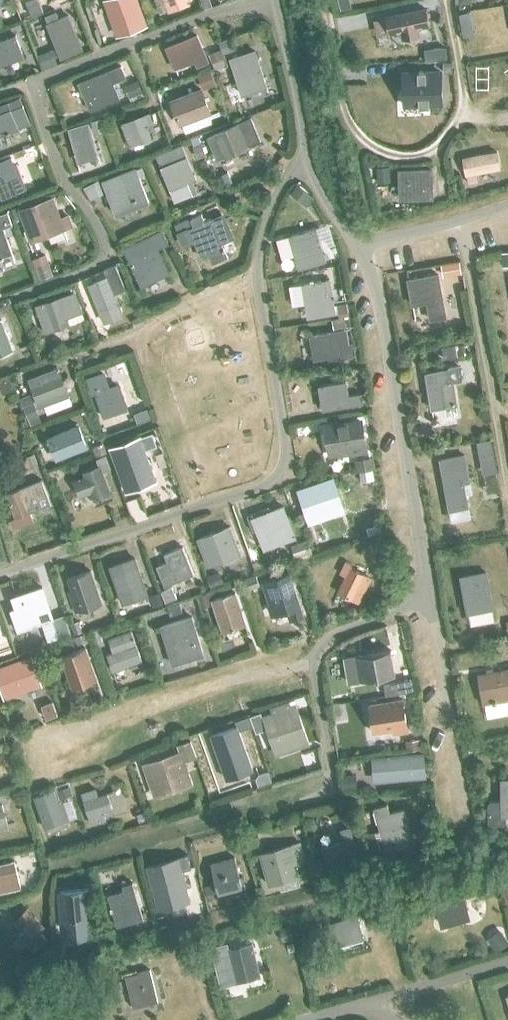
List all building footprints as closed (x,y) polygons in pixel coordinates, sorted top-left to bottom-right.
[(32,15),(44,10),(40,0),(26,0),(32,15)] [(117,35),(147,24),(139,0),(104,0),(117,35)] [(170,10),(188,3),(187,0),(166,0),(170,10)] [(341,10),(352,7),(350,0),(338,0),(341,10)] [(425,9),(386,18),(389,34),(401,31),(403,39),(418,35),(416,27),(428,25),(425,9)] [(55,11),(45,15),(61,57),(82,48),(69,16),(59,20),(55,11)] [(471,11),(459,12),(461,22),(473,20),(471,11)] [(197,36),(167,48),(175,68),(195,60),(197,65),(207,61),(197,36)] [(232,36),(219,41),(221,48),(223,52),(236,48),(232,36)] [(23,56),(15,37),(0,43),(0,65),(23,56)] [(446,45),(425,47),(426,59),(447,57),(446,45)] [(221,48),(209,52),(212,61),(224,56),(223,52),(221,48)] [(234,68),(242,93),(266,85),(261,71),(261,70),(258,60),(255,51),(231,59),(234,68)] [(452,61),(442,62),(443,73),(452,73),(452,61)] [(225,64),(211,69),(214,76),(228,71),(225,64)] [(108,72),(80,83),(90,109),(118,98),(112,82),(125,77),(121,66),(108,72)] [(211,69),(199,74),(204,87),(216,82),(214,76),(211,69)] [(418,72),(403,73),(404,105),(419,104),(419,106),(430,106),(430,104),(442,103),(441,72),(426,72),(426,70),(418,70),(418,72)] [(138,79),(128,83),(132,94),(143,90),(138,79)] [(207,115),(209,114),(200,91),(171,101),(180,125),(181,125),(184,133),(210,124),(207,115)] [(30,123),(21,98),(0,106),(0,135),(30,123)] [(142,116),(122,124),(130,147),(151,139),(146,126),(154,123),(150,113),(142,116)] [(100,117),(91,120),(94,132),(104,129),(100,117)] [(211,135),(207,137),(217,159),(220,157),(220,159),(245,149),(244,147),(256,142),(261,141),(252,118),(247,119),(211,134),(211,135)] [(88,123),(68,129),(69,135),(77,161),(98,155),(90,129),(88,123)] [(202,143),(194,146),(198,157),(206,154),(202,143)] [(182,145),(156,156),(161,167),(168,185),(174,201),(197,193),(192,179),(196,178),(187,157),(182,145)] [(496,153),(462,159),(466,179),(467,183),(478,181),(476,173),(499,168),(496,153)] [(0,159),(0,193),(1,196),(25,187),(16,165),(13,166),(9,156),(0,159)] [(102,179),(116,215),(150,202),(135,166),(102,179)] [(390,166),(377,166),(378,181),(390,180),(390,166)] [(399,171),(400,199),(432,198),(431,170),(399,171)] [(99,180),(84,186),(91,197),(103,192),(99,180)] [(299,185),(292,193),(307,206),(314,198),(299,185)] [(53,196),(20,209),(32,240),(65,228),(65,227),(72,225),(67,214),(61,216),(53,196)] [(12,224),(7,211),(0,214),(0,256),(11,252),(1,227),(12,224)] [(177,233),(183,245),(192,241),(196,248),(202,245),(210,261),(225,254),(219,240),(230,235),(219,213),(209,217),(203,219),(199,212),(182,221),(186,229),(177,233)] [(315,229),(290,236),(297,261),(299,268),(324,261),(322,254),(319,245),(315,229)] [(156,248),(166,243),(160,230),(124,248),(141,285),(168,272),(156,248)] [(46,253),(33,257),(40,277),(53,272),(46,253)] [(459,260),(442,263),(444,274),(461,271),(459,260)] [(96,283),(89,286),(104,323),(123,316),(118,303),(114,295),(126,290),(116,264),(103,270),(107,279),(96,283)] [(407,280),(411,303),(426,301),(429,319),(443,316),(440,299),(436,275),(407,280)] [(303,283),(306,299),(307,309),(308,316),(326,313),(324,304),(333,303),(329,279),(303,283)] [(34,306),(44,333),(69,324),(66,317),(82,312),(74,291),(34,306)] [(29,300),(20,304),(24,312),(32,309),(29,300)] [(347,303),(338,304),(340,316),(349,315),(347,303)] [(142,315),(133,319),(136,325),(145,322),(142,315)] [(344,317),(332,319),(333,328),(346,326),(344,317)] [(12,349),(0,319),(0,354),(12,349)] [(314,334),(310,335),(314,360),(328,357),(329,361),(354,357),(351,343),(347,344),(344,329),(317,334),(316,332),(313,332),(314,334)] [(455,344),(443,346),(444,358),(457,356),(455,344)] [(448,370),(425,374),(431,407),(447,405),(457,403),(454,380),(459,379),(457,366),(448,368),(448,370)] [(28,379),(39,406),(68,395),(57,367),(28,379)] [(97,393),(104,416),(126,408),(118,384),(110,386),(105,371),(86,377),(92,394),(97,393)] [(0,380),(0,384),(4,393),(13,389),(8,377),(0,380)] [(319,386),(323,410),(353,405),(363,403),(362,393),(351,395),(348,396),(345,381),(326,385),(325,384),(322,384),(322,385),(319,386)] [(30,393),(20,398),(24,407),(34,403),(30,393)] [(34,403),(24,407),(30,423),(40,419),(34,403)] [(148,409),(135,414),(138,423),(151,419),(148,409)] [(326,426),(330,450),(353,446),(354,453),(365,451),(360,420),(326,426)] [(48,438),(56,457),(86,445),(78,426),(48,438)] [(153,431),(112,446),(128,490),(157,479),(146,449),(158,445),(153,431)] [(491,438),(477,440),(482,473),(496,471),(491,438)] [(103,444),(93,448),(95,455),(106,451),(103,444)] [(34,453),(27,456),(27,458),(31,468),(38,465),(34,453)] [(102,470),(110,467),(106,455),(98,458),(100,465),(83,471),(85,476),(74,480),(80,496),(91,491),(94,499),(110,493),(102,470)] [(462,456),(439,460),(451,520),(468,517),(461,483),(467,482),(462,456)] [(372,457),(357,460),(359,470),(360,470),(366,469),(373,468),(374,468),(372,457)] [(27,458),(18,461),(22,472),(31,468),(27,458)] [(366,469),(360,470),(362,480),(374,478),(373,468),(366,469)] [(333,476),(304,485),(315,518),(344,508),(333,476)] [(5,493),(14,517),(38,508),(52,503),(42,479),(29,484),(5,493)] [(141,503),(129,506),(132,516),(144,512),(141,503)] [(268,508),(247,516),(253,530),(256,528),(259,536),(263,547),(279,542),(293,537),(289,525),(282,507),(269,512),(268,508)] [(379,524),(366,527),(368,535),(381,532),(379,524)] [(239,554),(228,527),(197,539),(208,566),(239,554)] [(308,540),(292,546),(296,559),(312,553),(308,540)] [(156,565),(164,585),(194,573),(182,546),(164,553),(167,560),(156,565)] [(383,546),(370,548),(372,562),(385,560),(383,546)] [(110,567),(122,602),(147,594),(134,558),(110,567)] [(257,560),(252,562),(255,572),(265,568),(264,563),(257,560)] [(345,575),(337,591),(358,601),(370,577),(349,567),(351,563),(345,561),(339,573),(345,575)] [(72,590),(69,591),(75,610),(101,601),(90,569),(68,577),(72,590)] [(220,571),(208,576),(212,587),(224,582),(220,571)] [(460,575),(466,612),(490,608),(484,571),(460,575)] [(262,581),(273,616),(288,611),(291,619),(301,615),(288,573),(262,581)] [(257,575),(246,579),(249,588),(261,584),(257,575)] [(16,610),(11,612),(18,630),(52,618),(53,618),(52,617),(42,586),(12,596),(16,610)] [(173,586),(162,590),(166,601),(177,597),(173,586)] [(160,591),(150,594),(154,606),(163,603),(160,591)] [(211,591),(198,596),(201,607),(213,604),(212,600),(214,599),(211,591)] [(235,627),(234,626),(244,623),(234,593),(214,599),(212,600),(213,604),(222,631),(231,627),(232,629),(235,627)] [(178,601),(167,605),(170,615),(181,611),(178,601)] [(53,618),(52,618),(59,638),(71,634),(64,613),(52,617),(53,618)] [(161,625),(172,663),(202,654),(191,616),(161,625)] [(79,620),(71,623),(75,633),(83,630),(79,620)] [(99,629),(90,632),(94,644),(103,641),(99,629)] [(107,655),(113,671),(141,660),(130,631),(109,639),(114,652),(107,655)] [(87,632),(75,636),(78,644),(90,640),(87,632)] [(97,678),(87,646),(62,653),(72,685),(97,678)] [(376,652),(356,655),(360,680),(394,674),(395,674),(391,649),(376,652)] [(0,665),(0,681),(6,697),(43,683),(33,653),(0,665)] [(484,705),(507,700),(507,668),(477,673),(484,705)] [(415,677),(385,682),(387,694),(417,689),(415,677)] [(369,703),(374,733),(392,730),(393,735),(409,733),(404,698),(369,703)] [(54,701),(43,705),(47,718),(59,713),(54,701)] [(272,714),(262,717),(266,728),(268,727),(276,754),(309,743),(296,705),(291,707),(289,702),(270,708),(272,714)] [(261,713),(251,717),(254,726),(256,731),(266,728),(262,717),(261,713)] [(251,717),(236,721),(237,724),(239,730),(254,726),(251,717)] [(237,724),(211,733),(226,778),(253,769),(239,730),(237,724)] [(421,738),(407,740),(409,750),(422,747),(421,738)] [(177,744),(179,751),(143,763),(145,770),(154,797),(192,784),(184,760),(196,756),(191,739),(177,744)] [(372,756),(374,781),(426,777),(424,751),(372,756)] [(257,773),(255,777),(258,784),(270,779),(267,769),(257,773)] [(355,775),(344,775),(345,788),(356,788),(355,775)] [(487,803),(487,822),(490,824),(501,824),(504,822),(504,814),(507,814),(507,779),(500,779),(501,800),(489,800),(487,803)] [(69,780),(56,785),(57,788),(61,798),(74,794),(69,780)] [(53,789),(34,796),(45,828),(68,820),(62,801),(58,802),(53,789)] [(101,812),(110,809),(104,794),(96,797),(93,789),(81,793),(91,823),(103,819),(101,812)] [(402,809),(390,813),(388,803),(373,807),(378,821),(389,859),(417,853),(413,839),(411,840),(402,809)] [(145,811),(137,814),(139,821),(148,818),(145,811)] [(320,847),(327,870),(359,861),(349,827),(339,830),(342,841),(320,847)] [(256,829),(246,831),(250,848),(258,846),(257,843),(260,842),(256,829)] [(375,831),(366,834),(371,853),(380,850),(375,831)] [(296,864),(305,861),(300,842),(260,853),(268,884),(297,876),(298,881),(306,879),(304,867),(297,869),(296,864)] [(188,854),(148,865),(160,910),(191,902),(182,870),(192,868),(188,854)] [(215,882),(218,891),(241,885),(233,857),(210,863),(215,882)] [(19,888),(14,861),(0,864),(0,892),(19,888)] [(110,906),(108,906),(110,910),(111,909),(116,926),(142,918),(132,881),(122,885),(123,889),(106,894),(110,906)] [(215,882),(203,885),(206,894),(218,891),(215,882)] [(87,888),(60,890),(62,927),(63,935),(90,933),(90,925),(87,888)] [(434,904),(440,924),(466,917),(460,897),(434,904)] [(39,930),(43,925),(26,908),(13,921),(24,931),(18,937),(33,953),(47,939),(39,930)] [(377,918),(374,925),(386,931),(393,917),(386,913),(382,920),(377,918)] [(164,914),(156,916),(158,927),(166,924),(164,914)] [(327,925),(333,946),(360,939),(354,918),(327,925)] [(290,926),(279,929),(283,941),(293,939),(290,926)] [(488,937),(497,950),(507,942),(507,940),(500,929),(488,937)] [(228,942),(212,946),(222,985),(260,976),(252,943),(229,949),(228,942)] [(124,977),(130,1003),(132,1003),(134,1007),(146,1005),(156,1002),(149,971),(124,977)]
